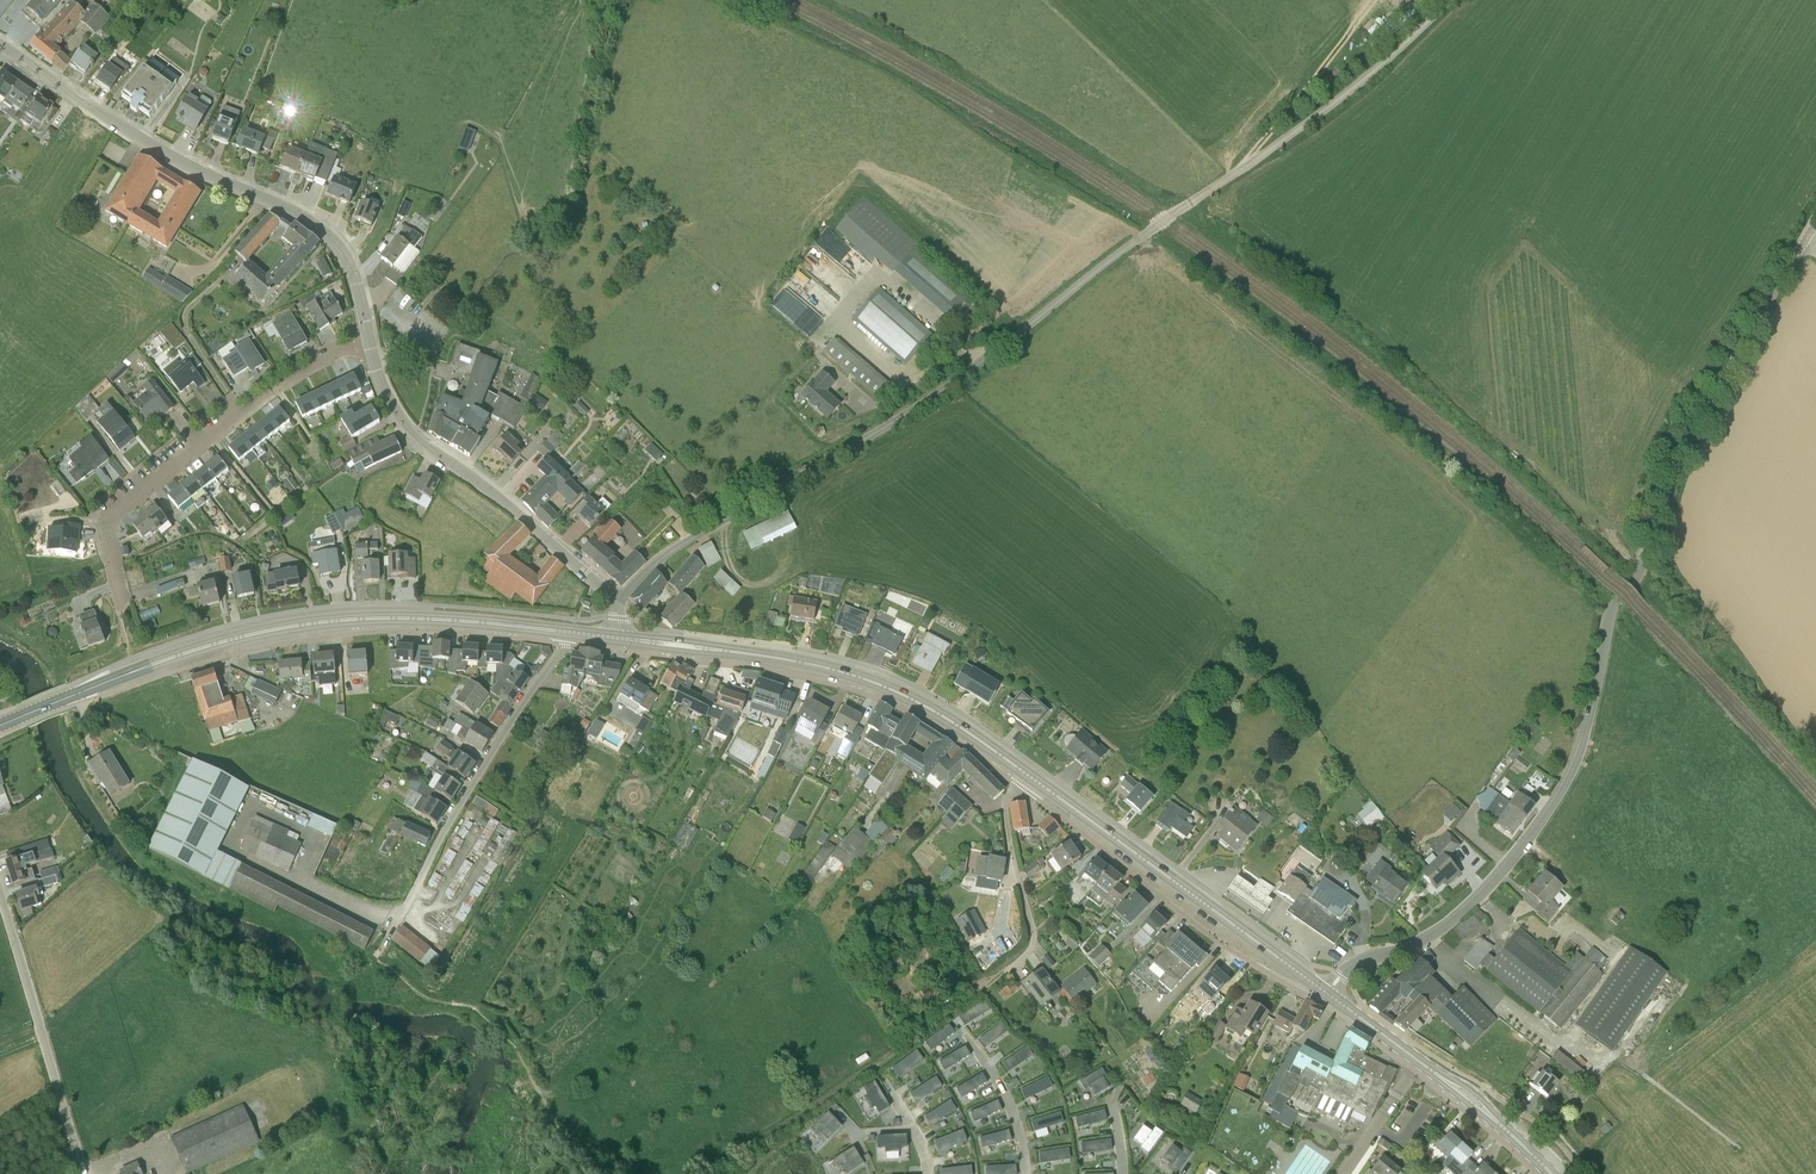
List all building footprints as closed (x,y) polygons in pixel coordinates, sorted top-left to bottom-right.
[(28,8),(43,21),(60,0),(36,0),(28,8)] [(96,35),(111,18),(103,11),(99,7),(94,3),(85,13),(71,0),(70,0),(48,26),(56,32),(54,36),(62,44),(73,30),(80,22),(96,35)] [(99,7),(103,11),(109,5),(104,1),(99,7)] [(48,26),(39,37),(32,45),(31,46),(53,65),(61,54),(57,51),(62,44),(54,36),(56,32),(48,26)] [(93,67),(98,57),(85,47),(73,64),(69,61),(61,71),(63,73),(70,65),(76,70),(78,68),(86,74),(92,66),(93,67)] [(97,81),(110,91),(111,91),(122,75),(108,65),(97,81)] [(145,68),(125,94),(152,115),(172,89),(145,68)] [(1,72),(0,73),(0,98),(2,100),(15,82),(1,72)] [(32,94),(15,82),(2,100),(4,101),(2,103),(11,109),(12,106),(18,110),(13,117),(20,121),(35,100),(30,96),(32,94)] [(188,122),(186,125),(195,131),(212,104),(211,101),(203,96),(199,101),(190,95),(178,116),(188,122)] [(35,100),(20,121),(19,122),(37,134),(45,123),(48,125),(57,112),(51,108),(51,107),(37,97),(35,100)] [(225,106),(213,137),(229,143),(241,112),(225,106)] [(49,128),(42,138),(40,140),(47,145),(56,132),(49,128)] [(466,128),(459,148),(468,152),(476,131),(466,128)] [(245,130),(238,147),(259,155),(261,148),(270,151),(276,134),(268,130),(265,136),(257,133),(257,134),(245,130)] [(305,154),(290,148),(282,167),(298,173),(305,154)] [(305,154),(298,173),(306,176),(305,178),(325,186),(335,158),(325,154),(322,161),(316,158),(318,153),(308,150),(306,155),(305,154)] [(200,193),(137,155),(105,209),(166,252),(200,193)] [(328,195),(349,203),(356,186),(339,178),(342,169),(338,167),(341,160),(336,159),(328,181),(333,183),(328,195)] [(865,198),(838,230),(873,260),(876,256),(894,272),(895,271),(911,253),(918,244),(865,198)] [(355,219),(372,226),(379,208),(363,201),(355,219)] [(400,201),(395,216),(403,219),(409,204),(400,201)] [(292,229),(283,223),(280,221),(271,214),(235,253),(247,264),(280,227),(289,232),(292,229)] [(292,229),(289,232),(282,240),(293,249),(267,276),(251,262),(236,279),(265,303),(303,263),(319,243),(296,225),(292,229)] [(397,286),(406,274),(404,273),(420,252),(416,249),(425,238),(407,226),(382,259),(392,267),(385,276),(397,286)] [(965,300),(911,253),(895,271),(950,318),(965,300)] [(318,264),(327,278),(335,273),(327,259),(318,264)] [(149,268),(142,278),(183,303),(194,292),(168,276),(167,278),(149,268)] [(940,342),(889,297),(881,289),(854,319),(906,364),(919,350),(927,357),(940,342)] [(306,310),(308,309),(321,331),(330,326),(328,323),(343,314),(339,307),(339,306),(338,304),(338,305),(331,292),(317,301),(314,295),(301,302),(306,310)] [(275,325),(289,352),(307,343),(292,315),(275,325)] [(822,321),(817,318),(815,322),(807,316),(801,327),(812,334),(822,321)] [(163,331),(176,350),(188,342),(174,323),(163,331)] [(235,377),(243,372),(249,368),(251,372),(264,364),(250,340),(238,348),(240,352),(225,361),(235,377)] [(887,386),(878,378),(834,340),(824,351),(877,397),(887,386)] [(479,436),(490,417),(491,414),(515,428),(529,403),(523,400),(520,404),(498,392),(497,396),(487,391),(497,365),(479,357),(467,392),(462,390),(459,402),(442,397),(436,413),(430,432),(438,437),(452,446),(470,457),(476,447),(481,441),(478,439),(479,436)] [(199,388),(205,383),(186,359),(180,364),(182,366),(171,375),(170,374),(168,376),(181,392),(194,382),(199,388)] [(123,362),(107,378),(114,384),(129,369),(123,362)] [(530,401),(543,378),(535,373),(521,396),(530,401)] [(828,419),(840,405),(825,392),(834,382),(823,373),(802,396),(828,419)] [(361,390),(354,376),(340,383),(347,397),(361,390)] [(147,420),(155,413),(161,408),(166,414),(174,408),(153,381),(130,400),(147,420)] [(332,404),(347,397),(340,383),(325,389),(332,404)] [(318,411),(332,404),(325,389),(311,396),(318,411)] [(538,408),(548,394),(543,391),(539,396),(538,396),(533,404),(538,408)] [(94,418),(120,451),(135,438),(114,410),(113,411),(108,404),(101,410),(89,395),(75,408),(87,424),(94,418)] [(303,418),(318,411),(311,396),(296,403),(303,418)] [(590,411),(580,402),(575,408),(584,417),(590,411)] [(280,409),(267,419),(277,431),(290,421),(280,409)] [(353,414),(341,421),(351,437),(340,443),(345,451),(356,445),(352,439),(371,428),(380,422),(376,416),(377,415),(374,410),(373,411),(372,409),(361,415),(355,419),(353,414)] [(255,429),(265,441),(277,431),(267,419),(255,429)] [(258,459),(267,452),(261,445),(265,441),(255,429),(242,438),(252,451),(258,459)] [(558,430),(546,443),(556,449),(566,437),(558,430)] [(508,433),(502,440),(494,449),(511,465),(525,449),(508,433)] [(69,473),(77,483),(82,479),(83,480),(86,478),(85,477),(93,470),(92,468),(96,465),(98,468),(109,459),(91,436),(80,444),(82,447),(70,456),(77,466),(69,473)] [(398,445),(395,438),(380,445),(376,437),(348,453),(355,467),(361,463),(365,471),(382,462),(402,452),(399,445),(398,445)] [(252,451),(242,438),(230,448),(240,461),(252,451)] [(308,444),(314,455),(321,451),(315,440),(308,444)] [(546,460),(537,469),(547,477),(547,478),(550,475),(563,487),(572,478),(549,457),(556,450),(556,449),(546,443),(538,452),(546,460)] [(663,454),(651,443),(644,451),(656,462),(663,454)] [(228,470),(219,457),(206,467),(216,480),(228,470)] [(334,471),(344,464),(340,458),(330,465),(334,471)] [(579,461),(570,471),(575,476),(584,465),(579,461)] [(204,490),(216,480),(206,467),(194,477),(204,490)] [(421,481),(414,477),(405,495),(419,503),(421,497),(430,502),(440,482),(425,474),(421,481)] [(571,504),(585,492),(572,480),(573,479),(572,478),(563,487),(550,475),(547,478),(547,477),(524,503),(548,528),(559,516),(547,504),(558,492),(571,504)] [(204,490),(194,477),(181,487),(191,500),(204,490)] [(659,493),(667,488),(658,477),(651,482),(659,493)] [(291,478),(286,482),(293,492),(298,488),(291,478)] [(179,510),(191,500),(181,487),(169,497),(179,510)] [(579,517),(591,527),(605,512),(589,498),(576,512),(580,516),(579,517)] [(156,507),(144,516),(158,532),(163,528),(161,525),(167,520),(156,507)] [(277,522),(282,529),(294,519),(289,513),(277,522)] [(751,553),(799,533),(791,513),(743,534),(751,553)] [(326,519),(333,534),(342,530),(334,515),(326,519)] [(158,532),(144,516),(133,526),(144,539),(150,533),(153,536),(158,532)] [(623,565),(604,548),(621,529),(612,520),(582,553),(583,554),(601,570),(602,571),(610,578),(623,565)] [(80,537),(81,525),(64,524),(63,529),(47,528),(45,552),(76,554),(77,536),(80,537)] [(520,524),(511,532),(480,564),(490,574),(484,582),(510,599),(515,592),(533,605),(563,567),(564,566),(553,558),(537,579),(507,557),(529,535),(530,535),(531,534),(520,524)] [(324,546),(312,548),(313,556),(314,566),(320,566),(322,577),(322,576),(329,575),(329,576),(330,576),(330,575),(340,573),(336,551),(335,539),(323,541),(324,546)] [(700,549),(710,566),(723,558),(713,541),(700,549)] [(377,544),(357,544),(358,560),(363,559),(364,581),(379,581),(379,563),(373,563),(372,552),(378,552),(377,544)] [(546,552),(539,545),(533,551),(540,557),(546,552)] [(389,553),(390,576),(400,575),(401,580),(416,579),(414,559),(408,559),(407,554),(389,553)] [(621,587),(645,563),(636,553),(623,565),(610,578),(621,587)] [(203,556),(188,561),(191,568),(205,563),(203,556)] [(694,556),(669,585),(668,586),(679,595),(703,565),(694,556)] [(229,558),(220,559),(222,573),(231,570),(229,558)] [(300,586),(297,572),(297,571),(266,577),(268,591),(300,586)] [(667,582),(657,571),(631,600),(644,609),(667,582)] [(734,596),(740,588),(721,571),(714,578),(734,596)] [(234,579),(238,599),(255,595),(250,575),(234,579)] [(186,587),(184,580),(177,583),(179,589),(186,587)] [(207,582),(198,584),(199,587),(200,595),(203,607),(220,603),(218,596),(218,595),(216,583),(208,585),(207,582)] [(895,599),(918,604),(919,597),(897,592),(895,599)] [(662,621),(672,629),(693,603),(684,595),(681,597),(662,621)] [(805,619),(814,621),(817,601),(794,597),(791,615),(805,618),(805,619)] [(584,606),(590,609),(592,601),(587,599),(582,599),(581,603),(584,606)] [(843,631),(857,637),(866,616),(843,607),(837,621),(845,625),(843,631)] [(145,618),(160,612),(158,608),(143,614),(145,618)] [(81,627),(89,648),(105,641),(94,613),(97,612),(96,611),(75,619),(75,620),(78,619),(81,627)] [(774,628),(778,614),(768,611),(764,625),(774,628)] [(880,627),(877,633),(872,644),(893,654),(901,639),(898,637),(898,636),(880,627)] [(925,645),(916,663),(930,671),(939,652),(944,655),(949,644),(928,634),(923,644),(925,645)] [(449,661),(450,650),(450,644),(438,643),(438,648),(420,647),(419,664),(419,667),(436,671),(438,660),(448,661),(449,661)] [(408,669),(408,664),(419,664),(420,647),(402,646),(402,651),(388,651),(390,671),(408,669)] [(479,664),(479,652),(479,647),(468,646),(468,651),(450,650),(449,661),(448,661),(448,674),(456,676),(456,672),(465,672),(467,664),(478,664),(479,664)] [(543,646),(542,652),(549,657),(552,653),(550,647),(543,646)] [(499,680),(509,667),(509,666),(515,657),(510,654),(503,653),(503,648),(492,648),(492,653),(479,652),(479,664),(478,664),(477,669),(486,669),(486,665),(497,665),(496,684),(497,684),(500,680),(499,680)] [(565,669),(562,686),(577,689),(588,673),(591,653),(580,651),(579,655),(574,654),(571,670),(565,669)] [(366,652),(348,654),(348,671),(358,670),(358,675),(367,675),(366,652)] [(591,653),(588,673),(593,675),(599,683),(603,663),(604,659),(599,658),(600,654),(591,653)] [(314,663),(310,663),(312,683),(317,682),(317,678),(319,678),(319,686),(335,684),(334,674),(334,655),(314,657),(314,663)] [(312,683),(310,663),(293,665),(292,661),(279,663),(280,682),(303,680),(304,683),(312,683)] [(536,677),(540,668),(529,663),(525,673),(536,677)] [(603,663),(599,683),(603,687),(611,690),(618,681),(621,677),(621,667),(603,663)] [(686,683),(694,671),(683,665),(681,668),(673,663),(659,684),(668,688),(677,677),(686,683)] [(496,684),(490,693),(503,703),(504,702),(511,706),(529,680),(509,666),(509,667),(499,680),(500,680),(497,684),(496,684)] [(746,670),(744,676),(759,679),(760,673),(746,670)] [(973,670),(962,688),(963,689),(964,688),(979,697),(978,698),(979,698),(980,697),(982,699),(982,700),(983,700),(983,699),(988,702),(987,703),(988,704),(994,693),(998,685),(973,670)] [(192,679),(206,720),(209,731),(237,722),(235,714),(247,710),(242,695),(231,699),(224,701),(218,684),(215,672),(214,671),(192,679)] [(246,687),(252,690),(258,679),(252,676),(246,687)] [(720,682),(711,678),(707,689),(716,693),(720,682)] [(650,691),(630,679),(620,697),(639,708),(640,708),(649,713),(658,697),(649,692),(650,691)] [(258,680),(251,694),(273,704),(280,690),(258,680)] [(773,686),(759,681),(752,702),(768,707),(773,686)] [(474,715),(476,714),(488,694),(472,683),(458,704),(474,715)] [(700,696),(682,686),(674,701),(681,704),(676,714),(702,726),(707,717),(707,718),(718,698),(703,690),(700,696)] [(790,713),(796,697),(782,693),(783,689),(773,686),(768,707),(790,713)] [(732,730),(742,711),(746,699),(722,692),(718,704),(725,706),(718,724),(732,730)] [(1023,695),(1015,704),(1007,713),(1008,714),(1005,718),(1014,727),(1014,726),(1016,723),(1029,735),(1030,734),(1029,734),(1031,731),(1032,731),(1033,730),(1032,730),(1048,712),(1034,699),(1031,702),(1023,695)] [(828,711),(810,701),(797,724),(815,734),(811,740),(818,744),(828,726),(822,723),(828,711)] [(490,722),(498,728),(512,707),(511,706),(504,702),(503,703),(490,722)] [(885,750),(902,724),(888,717),(892,709),(881,703),(870,724),(873,726),(865,739),(885,750)] [(856,727),(862,717),(844,707),(834,724),(852,734),(848,740),(846,738),(837,753),(849,760),(864,731),(856,727)] [(385,709),(377,725),(394,733),(402,717),(385,709)] [(458,718),(455,722),(489,743),(494,735),(469,720),(460,714),(458,718)] [(646,733),(652,718),(643,714),(637,730),(646,733)] [(435,729),(440,721),(431,715),(426,724),(435,729)] [(924,781),(924,780),(930,775),(935,769),(952,743),(934,732),(919,723),(907,716),(902,724),(885,750),(881,756),(870,773),(867,778),(883,787),(898,765),(924,781)] [(448,719),(444,726),(459,735),(458,737),(483,753),(489,743),(455,722),(455,723),(448,719)] [(780,727),(773,741),(774,741),(781,745),(782,745),(788,732),(780,727)] [(535,740),(547,748),(552,741),(546,737),(548,734),(542,730),(535,740)] [(1065,740),(1065,741),(1065,744),(1066,747),(1068,749),(1067,750),(1092,770),(1105,753),(1091,742),(1093,740),(1082,731),(1076,738),(1075,737),(1073,736),(1071,736),(1069,736),(1068,737),(1066,739),(1065,740)] [(781,745),(774,741),(767,755),(775,758),(781,745)] [(451,759),(447,766),(457,773),(465,779),(475,764),(442,742),(437,749),(451,759)] [(646,748),(642,746),(637,754),(641,756),(646,748)] [(935,769),(930,775),(934,778),(937,780),(936,781),(940,785),(942,784),(944,786),(943,787),(946,790),(948,787),(949,788),(965,770),(960,766),(968,756),(963,751),(962,752),(956,746),(955,746),(935,769)] [(1506,758),(1524,772),(1529,766),(1517,757),(1519,753),(1513,748),(1506,758)] [(111,795),(119,790),(129,784),(119,768),(117,769),(107,754),(91,763),(111,795)] [(430,756),(426,764),(431,767),(429,770),(442,778),(434,791),(442,796),(451,802),(461,785),(453,780),(457,773),(447,766),(435,759),(430,756)] [(965,770),(995,800),(1004,791),(976,762),(968,756),(960,766),(965,770)] [(193,760),(149,847),(222,884),(230,889),(241,866),(242,864),(216,850),(248,788),(193,760)] [(867,778),(870,773),(864,770),(858,779),(864,783),(867,778)] [(1126,801),(1140,812),(1152,798),(1128,776),(1121,785),(1132,794),(1126,801)] [(416,793),(422,796),(413,809),(437,825),(447,808),(438,803),(442,796),(434,791),(422,784),(416,793)] [(1532,793),(1523,786),(1509,803),(1509,804),(1526,817),(1534,806),(1527,800),(1532,793)] [(937,805),(944,811),(959,795),(952,789),(937,805)] [(1484,814),(1490,818),(1512,835),(1526,817),(1509,804),(1509,803),(1491,790),(1476,798),(1484,814)] [(972,807),(959,795),(944,811),(957,823),(972,807)] [(494,817),(499,810),(477,796),(472,803),(494,817)] [(1386,821),(1371,801),(1363,808),(1364,809),(1357,814),(1371,832),(1386,821)] [(1015,832),(1030,829),(1025,802),(1011,805),(1014,825),(1015,832)] [(4,805),(0,807),(0,815),(11,811),(8,803),(4,805)] [(1171,804),(1156,825),(1163,829),(1168,822),(1173,825),(1171,827),(1186,837),(1193,828),(1185,822),(1188,817),(1171,804)] [(1451,823),(1461,811),(1452,804),(1442,816),(1451,823)] [(1256,818),(1266,827),(1273,818),(1264,810),(1256,818)] [(1048,838),(1051,835),(1060,827),(1050,816),(1038,827),(1048,838)] [(1228,831),(1219,842),(1227,848),(1230,844),(1236,849),(1255,825),(1249,820),(1244,826),(1230,816),(1222,827),(1228,831)] [(249,853),(289,871),(301,843),(285,836),(288,830),(255,817),(244,841),(244,848),(250,851),(249,853)] [(474,849),(482,853),(501,823),(493,818),(474,849)] [(831,856),(850,871),(874,844),(878,839),(888,828),(879,819),(864,836),(855,828),(831,856)] [(397,820),(394,827),(391,826),(378,853),(388,858),(398,835),(426,846),(431,835),(397,820)] [(797,823),(792,839),(802,842),(806,826),(797,823)] [(336,867),(353,833),(342,827),(337,836),(336,835),(323,860),(336,867)] [(889,848),(897,840),(895,837),(897,834),(890,828),(879,840),(870,850),(878,857),(887,846),(889,848)] [(33,854),(7,862),(14,885),(35,879),(32,869),(23,872),(21,868),(54,857),(51,848),(47,837),(33,854)] [(1452,881),(1460,874),(1447,857),(1453,853),(1441,839),(1432,847),(1441,858),(1423,874),(1436,889),(1449,877),(1452,881)] [(835,847),(827,841),(803,875),(812,881),(835,847)] [(1081,858),(1070,842),(1049,855),(1060,872),(1081,858)] [(1267,882),(1275,887),(1280,879),(1250,858),(1243,869),(1259,880),(1261,877),(1267,882)] [(998,889),(999,881),(1000,882),(1003,861),(989,859),(988,860),(980,859),(977,876),(979,876),(977,886),(998,889)] [(1084,876),(1096,885),(1097,886),(1111,870),(1097,859),(1084,876)] [(467,860),(447,893),(455,898),(475,865),(467,860)] [(1041,869),(1036,862),(1023,871),(1029,878),(1041,869)] [(1302,862),(1286,884),(1282,881),(1275,891),(1286,899),(1285,901),(1286,902),(1288,899),(1293,903),(1315,874),(1314,873),(1315,871),(1302,862)] [(241,866),(230,889),(273,911),(277,905),(365,950),(374,933),(241,866)] [(1391,907),(1407,885),(1386,869),(1371,888),(1380,895),(1378,897),(1391,907)] [(1111,870),(1097,886),(1096,885),(1086,897),(1100,908),(1104,902),(1113,908),(1127,891),(1118,884),(1122,879),(1111,870)] [(56,875),(39,880),(41,888),(42,888),(58,883),(63,881),(60,871),(56,876),(56,875)] [(466,924),(492,877),(484,872),(457,919),(466,924)] [(1316,873),(1316,874),(1315,874),(1293,903),(1291,905),(1292,906),(1288,912),(1335,944),(1348,926),(1341,921),(1356,901),(1316,873)] [(1563,889),(1545,873),(1528,892),(1543,905),(1540,908),(1551,919),(1561,907),(1554,900),(1563,889)] [(1234,886),(1229,894),(1263,918),(1268,912),(1274,904),(1269,900),(1275,891),(1263,882),(1256,891),(1239,879),(1234,886)] [(37,889),(17,895),(24,917),(33,914),(31,907),(38,905),(42,904),(39,897),(37,889)] [(1126,927),(1147,907),(1135,895),(1127,904),(1125,901),(1116,910),(1122,917),(1108,931),(1117,939),(1128,928),(1126,927)] [(1486,918),(1478,909),(1465,920),(1475,928),(1486,918)] [(974,911),(956,921),(968,943),(986,933),(974,911)] [(1619,911),(1611,920),(1610,921),(1617,926),(1625,917),(1619,911)] [(1166,935),(1161,931),(1166,924),(1155,914),(1138,931),(1156,947),(1160,942),(1166,935)] [(1444,941),(1453,950),(1468,933),(1475,928),(1465,920),(1462,923),(1444,941)] [(430,951),(411,935),(401,928),(392,939),(421,962),(430,951)] [(1493,961),(1487,956),(1479,965),(1486,970),(1485,971),(1531,1008),(1565,965),(1519,929),(1493,961)] [(1151,989),(1158,981),(1191,945),(1177,933),(1175,935),(1170,930),(1166,935),(1160,942),(1167,948),(1154,962),(1147,955),(1131,972),(1151,989)] [(1551,939),(1545,934),(1542,936),(1548,942),(1551,939)] [(1065,943),(1072,951),(1077,947),(1070,939),(1065,943)] [(1487,956),(1493,948),(1482,939),(1464,962),(1474,971),(1479,965),(1487,956)] [(1099,968),(1103,964),(1112,954),(1101,945),(1089,958),(1099,968)] [(1206,958),(1191,945),(1158,981),(1170,992),(1197,963),(1200,965),(1206,958)] [(1576,952),(1565,965),(1531,1008),(1538,1014),(1539,1013),(1560,1029),(1603,974),(1598,970),(1607,960),(1593,947),(1584,958),(1576,952)] [(1628,948),(1576,1032),(1616,1056),(1668,972),(1628,948)] [(889,963),(903,965),(904,957),(890,955),(889,963)] [(1055,964),(1047,955),(1041,960),(1049,969),(1055,964)] [(1445,992),(1440,996),(1426,982),(1435,973),(1420,958),(1395,982),(1393,980),(1373,1002),(1369,1007),(1380,1014),(1402,990),(1414,1002),(1394,1025),(1404,1032),(1407,1028),(1415,1033),(1423,1024),(1417,1018),(1428,1007),(1470,1048),(1498,1022),(1465,988),(1453,1000),(1445,992)] [(1077,996),(1078,997),(1091,987),(1089,986),(1094,982),(1084,969),(1061,987),(1072,1000),(1077,996)] [(1214,998),(1218,993),(1219,993),(1231,980),(1223,973),(1221,975),(1215,969),(1204,981),(1209,985),(1204,990),(1214,998)] [(1024,984),(1042,1007),(1060,993),(1042,970),(1024,984)] [(1012,993),(1018,988),(1013,981),(1007,986),(1000,991),(1005,998),(1012,993)] [(1319,1020),(1324,1010),(1306,1001),(1296,1020),(1279,1012),(1272,1025),(1289,1034),(1292,1027),(1304,1033),(1312,1017),(1319,1020)] [(978,1018),(990,1011),(984,1002),(960,1017),(966,1026),(977,1018),(978,1018)] [(1268,1014),(1249,1003),(1245,1011),(1240,1008),(1229,1025),(1242,1034),(1246,1027),(1256,1033),(1268,1014)] [(1206,1039),(1214,1044),(1225,1027),(1217,1021),(1206,1039)] [(996,1040),(1008,1032),(1001,1023),(979,1040),(985,1049),(996,1040)] [(949,1025),(926,1042),(932,1050),(944,1041),(944,1042),(955,1033),(949,1025)] [(1351,1029),(1350,1029),(1344,1039),(1333,1063),(1321,1090),(1319,1095),(1368,1117),(1370,1117),(1382,1093),(1380,1092),(1384,1085),(1384,1084),(1385,1085),(1386,1083),(1384,1082),(1355,1067),(1361,1058),(1371,1042),(1351,1029)] [(965,1046),(940,1061),(946,1070),(958,1062),(958,1063),(970,1055),(965,1046)] [(1003,1064),(1009,1072),(1021,1064),(1033,1056),(1027,1047),(1003,1064)] [(1298,1083),(1313,1053),(1312,1053),(1302,1047),(1289,1073),(1287,1072),(1276,1092),(1278,1093),(1267,1114),(1277,1119),(1278,1120),(1282,1112),(1285,1105),(1289,1098),(1289,1099),(1298,1083)] [(924,1059),(917,1050),(893,1068),(899,1078),(913,1068),(924,1059)] [(1557,1051),(1551,1058),(1578,1080),(1584,1072),(1557,1051)] [(1321,1090),(1333,1063),(1313,1053),(1298,1083),(1307,1087),(1309,1084),(1321,1090)] [(1375,1063),(1361,1058),(1355,1067),(1384,1082),(1394,1063),(1381,1053),(1375,1063)] [(1107,1077),(1102,1069),(1080,1082),(1085,1090),(1089,1087),(1094,1096),(1109,1087),(1104,1078),(1107,1077)] [(1538,1072),(1536,1074),(1529,1084),(1547,1097),(1558,1082),(1542,1071),(1540,1074),(1538,1072)] [(1153,1072),(1142,1080),(1147,1087),(1158,1080),(1153,1072)] [(982,1073),(957,1088),(963,1097),(975,1089),(975,1090),(987,1082),(982,1073)] [(1246,1091),(1250,1077),(1239,1074),(1235,1088),(1246,1091)] [(942,1086),(936,1077),(910,1094),(916,1104),(930,1094),(942,1086)] [(1040,1094),(1053,1088),(1048,1078),(1022,1090),(1026,1099),(1039,1093),(1040,1094)] [(890,1108),(875,1082),(864,1088),(868,1095),(864,1097),(871,1110),(875,1108),(879,1114),(890,1108)] [(1204,1102),(1188,1092),(1180,1105),(1196,1115),(1204,1102)] [(1318,1111),(1331,1117),(1337,1104),(1324,1098),(1318,1111)] [(1002,1110),(997,1100),(971,1112),(975,1121),(988,1115),(989,1116),(1002,1110)] [(957,1110),(951,1101),(925,1116),(931,1127),(945,1118),(945,1117),(957,1110)] [(188,1173),(259,1141),(243,1105),(172,1137),(188,1173)] [(1295,1118),(1298,1112),(1285,1105),(1282,1112),(1295,1118)] [(1406,1106),(1393,1125),(1403,1132),(1415,1113),(1406,1106)] [(829,1108),(801,1134),(817,1152),(846,1125),(829,1108)] [(1079,1128),(1092,1124),(1093,1125),(1106,1121),(1104,1111),(1076,1118),(1079,1128)] [(1277,1119),(1276,1121),(1289,1128),(1295,1118),(1282,1112),(1278,1120),(1277,1119)] [(1049,1127),(1049,1128),(1063,1123),(1060,1113),(1033,1122),(1036,1131),(1049,1127)] [(1603,1128),(1607,1132),(1612,1128),(1608,1123),(1603,1128)] [(1134,1140),(1142,1146),(1141,1148),(1148,1153),(1163,1133),(1156,1127),(1152,1132),(1143,1126),(1134,1140)] [(963,1130),(935,1141),(939,1153),(955,1146),(954,1145),(968,1140),(963,1130)] [(981,1137),(984,1147),(997,1143),(998,1144),(1011,1140),(1009,1130),(981,1137)] [(1439,1134),(1432,1142),(1441,1151),(1442,1150),(1449,1156),(1460,1143),(1449,1133),(1444,1139),(1439,1134)] [(907,1135),(877,1137),(877,1149),(885,1149),(885,1153),(900,1153),(900,1148),(908,1148),(907,1135)] [(1391,1146),(1381,1139),(1377,1144),(1387,1151),(1391,1146)] [(1110,1140),(1082,1144),(1083,1154),(1098,1152),(1112,1150),(1110,1140)] [(823,1163),(829,1173),(850,1173),(869,1163),(856,1143),(823,1163)] [(1452,1173),(1462,1173),(1472,1164),(1467,1160),(1472,1155),(1460,1143),(1449,1156),(1442,1164),(1452,1173)] [(1163,1159),(1171,1165),(1169,1168),(1176,1173),(1191,1153),(1184,1148),(1181,1152),(1173,1145),(1163,1159)] [(1070,1160),(1068,1149),(1040,1153),(1042,1163),(1056,1161),(1056,1162),(1070,1160)] [(1401,1171),(1388,1161),(1386,1164),(1381,1160),(1373,1170),(1370,1169),(1371,1168),(1370,1168),(1365,1173),(1399,1173),(1401,1171)] [(138,1164),(121,1171),(123,1173),(142,1173),(138,1164)] [(1482,1164),(1477,1169),(1472,1164),(1462,1173),(1493,1173),(1482,1164)] [(1016,1165),(987,1166),(987,1173),(1016,1173),(1016,1165)] [(941,1170),(941,1173),(973,1173),(972,1166),(941,1170)]
